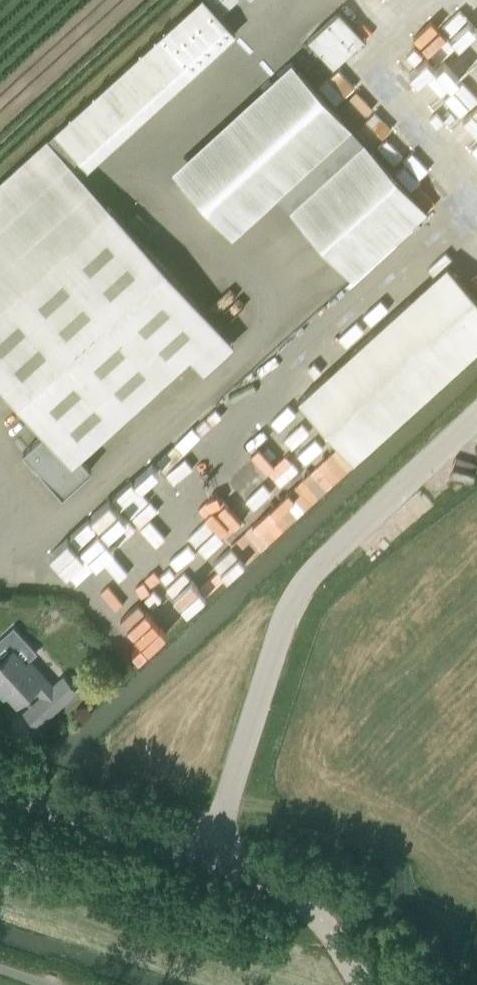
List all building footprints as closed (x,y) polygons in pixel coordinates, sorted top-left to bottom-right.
[(110,210),(70,166),(77,160),(85,169),(234,35),(203,0),(200,0),(0,181),(0,388),(42,434),(22,452),(61,495),(90,469),(78,457),(219,330),(110,210)] [(295,16),(285,4),(290,0),(224,0),(261,44),(295,16)] [(432,37),(448,55),(476,29),(476,13),(468,4),(432,37)] [(331,69),(363,41),(338,13),(307,41),(331,69)] [(332,101),(352,91),(343,71),(322,81),(332,101)] [(351,279),(424,212),(298,73),(179,180),(223,229),(268,188),(351,279)] [(463,94),(476,109),(476,81),(463,94)] [(136,214),(127,222),(139,235),(148,227),(136,214)] [(352,461),(476,348),(476,298),(447,265),(297,400),(352,461)] [(287,503),(305,487),(260,437),(243,452),(287,503)] [(209,552),(201,544),(165,577),(193,607),(247,556),(228,535),(209,552)] [(73,690),(62,678),(51,688),(27,661),(23,665),(11,650),(0,660),(0,686),(16,703),(34,687),(42,696),(40,698),(50,710),(73,690)]
